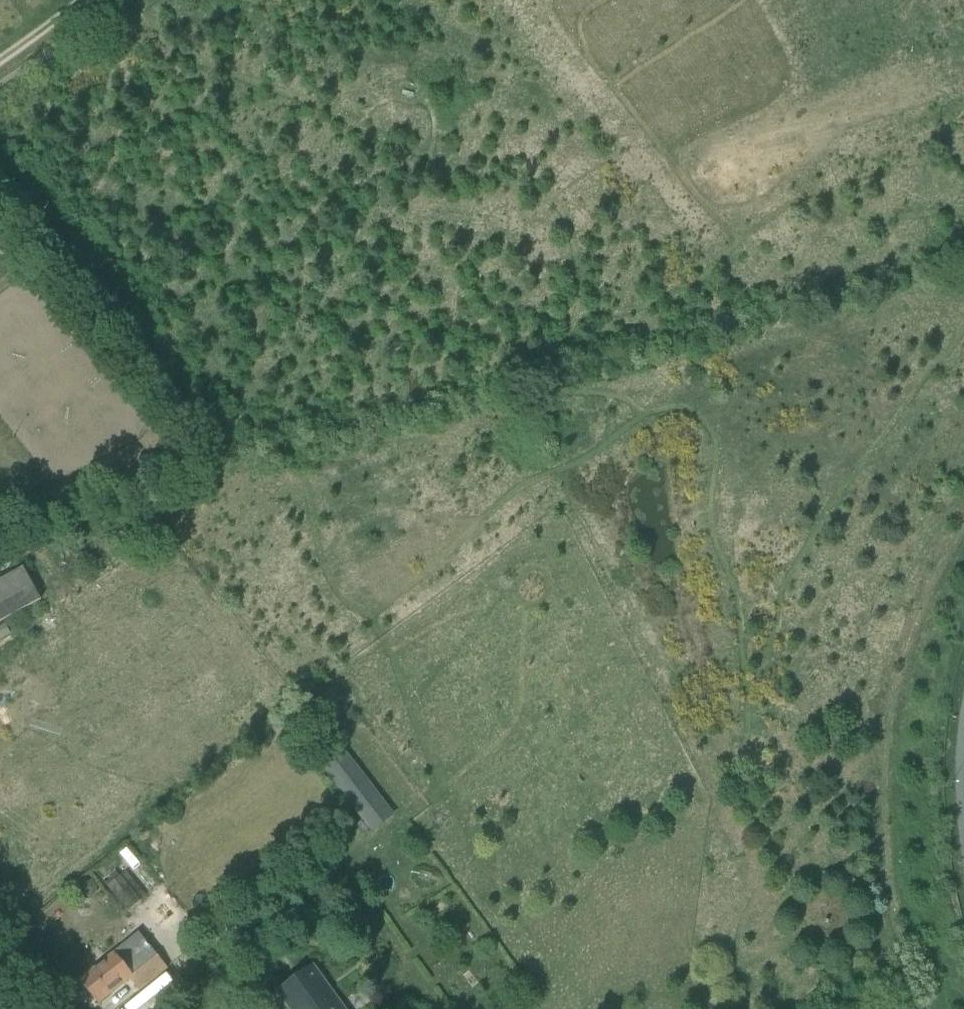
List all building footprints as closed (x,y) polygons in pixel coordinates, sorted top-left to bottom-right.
[(0,580),(0,622),(40,600),(31,585),(17,593),(7,576),(0,580)] [(10,635),(4,624),(0,627),(0,640),(10,635)] [(321,769),(360,820),(383,802),(344,751),(321,769)] [(128,911),(142,900),(146,896),(127,873),(121,878),(115,871),(103,881),(128,911)] [(139,992),(167,969),(155,956),(143,966),(136,957),(144,951),(133,937),(113,953),(113,954),(79,981),(98,1005),(130,980),(139,992)] [(313,967),(277,993),(288,1008),(344,1008),(313,967)]
